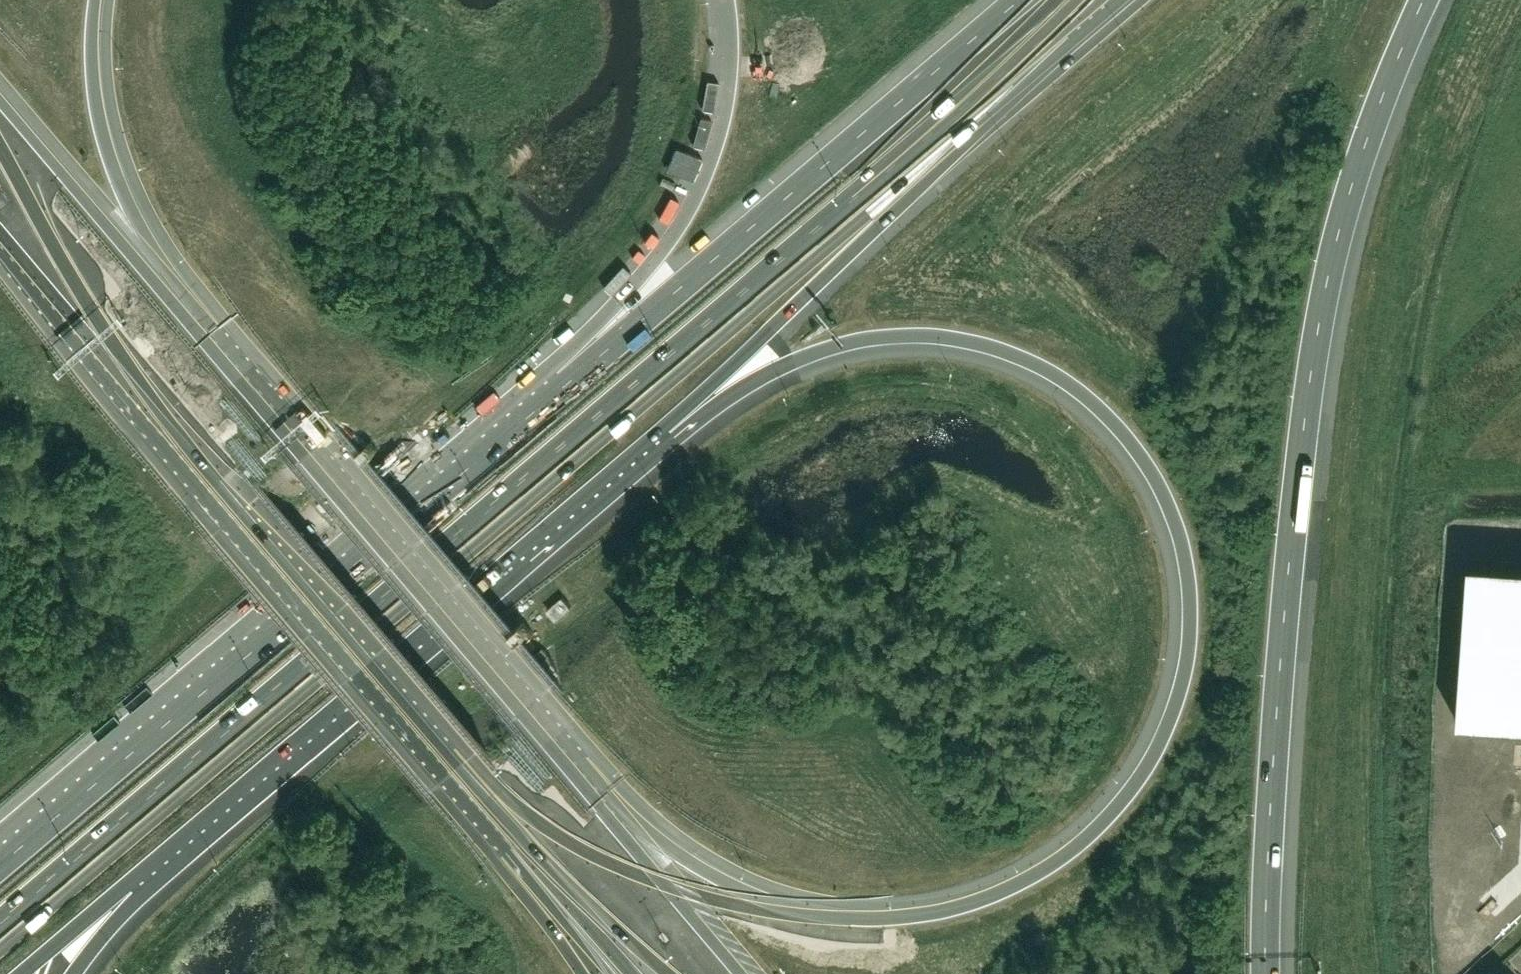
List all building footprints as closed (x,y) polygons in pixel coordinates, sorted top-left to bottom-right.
[(1478,545),(1447,702),(1520,717),(1520,554),(1478,545)] [(548,627),(564,613),(555,603),(539,616),(548,627)]
